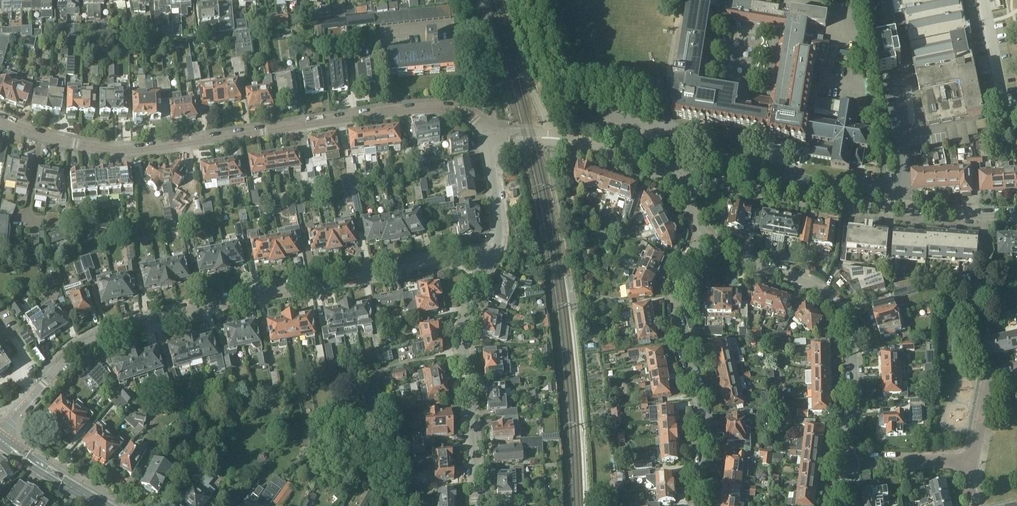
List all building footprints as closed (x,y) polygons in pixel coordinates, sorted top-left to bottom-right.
[(11,0),(2,0),(2,13),(7,13),(11,13),(11,6),(11,0)] [(21,0),(11,0),(11,6),(11,13),(21,13),(21,12),(21,0)] [(21,12),(31,12),(31,0),(21,0),(21,12)] [(41,13),(41,0),(31,0),(31,12),(35,12),(35,13),(41,13)] [(41,13),(52,12),(51,0),(41,0),(41,13)] [(67,9),(66,0),(57,0),(57,5),(61,5),(61,16),(67,16),(67,9)] [(67,9),(78,9),(78,0),(66,0),(67,9)] [(93,0),(83,0),(84,6),(87,6),(88,18),(94,18),(93,0)] [(94,18),(94,20),(100,20),(100,6),(104,6),(104,5),(109,5),(108,0),(93,0),(94,18)] [(109,5),(109,7),(117,5),(118,10),(126,9),(125,2),(122,3),(122,0),(108,0),(109,5)] [(139,13),(139,0),(129,0),(129,3),(131,13),(139,13)] [(139,13),(139,14),(146,13),(145,3),(150,3),(150,0),(139,0),(139,13)] [(150,3),(154,2),(155,20),(161,20),(160,15),(160,0),(150,0),(150,3)] [(160,15),(166,14),(165,1),(170,1),(170,0),(160,0),(160,15)] [(170,1),(174,1),(175,10),(181,10),(180,0),(170,0),(170,1)] [(181,10),(181,17),(187,16),(187,8),(191,8),(191,0),(180,0),(181,10)] [(417,0),(408,0),(408,4),(409,10),(418,9),(417,0)] [(752,2),(750,2),(751,0),(748,0),(744,0),(744,1),(739,0),(724,0),(724,4),(717,3),(717,0),(690,0),(689,2),(690,2),(683,48),(709,52),(715,18),(748,23),(752,2)] [(874,32),(884,30),(885,32),(888,31),(887,30),(890,29),(890,32),(895,30),(895,28),(901,27),(906,26),(917,80),(927,126),(961,119),(983,115),(971,55),(969,56),(965,35),(967,35),(960,0),(867,0),(874,32)] [(752,2),(748,23),(782,28),(771,99),(808,105),(815,61),(816,61),(817,60),(827,61),(830,44),(823,43),(824,38),(806,35),(808,24),(826,27),(828,15),(791,9),(791,14),(778,12),(779,6),(760,3),(760,2),(754,1),(753,2),(752,2)] [(217,34),(223,33),(234,31),(234,22),(231,3),(217,6),(217,5),(196,8),(201,36),(217,34)] [(345,15),(345,9),(344,6),(332,7),(333,17),(345,15)] [(366,6),(355,7),(356,14),(367,13),(366,6)] [(329,7),(318,8),(319,19),(330,18),(329,7)] [(355,7),(345,9),(345,15),(356,14),(355,7)] [(268,16),(268,19),(269,25),(279,24),(278,19),(278,15),(268,16)] [(373,15),(366,16),(367,25),(374,24),(373,15)] [(346,18),(346,19),(347,28),(354,27),(353,18),(353,17),(346,18)] [(247,21),(234,22),(234,31),(248,30),(247,23),(247,21)] [(315,38),(322,38),(320,22),(313,22),(315,38)] [(42,38),(41,23),(38,23),(38,28),(31,28),(31,38),(42,38)] [(138,29),(131,29),(131,39),(151,39),(151,23),(138,23),(138,29)] [(22,35),(22,38),(25,38),(31,38),(31,28),(22,28),(22,35)] [(81,28),(68,28),(68,37),(81,38),(81,28)] [(232,33),(236,60),(239,74),(244,73),(242,56),(252,54),(248,30),(232,33)] [(431,43),(432,51),(387,55),(389,76),(456,69),(454,49),(437,50),(435,33),(425,35),(425,44),(431,43)] [(882,39),(873,40),(880,72),(887,71),(892,70),(897,69),(896,63),(902,62),(899,51),(900,51),(896,36),(889,37),(882,39)] [(1,67),(9,38),(0,38),(0,67),(1,67)] [(173,39),(160,40),(161,47),(174,46),(173,39)] [(190,56),(189,39),(174,40),(175,52),(188,51),(188,52),(186,52),(186,57),(190,56)] [(161,50),(161,47),(160,40),(150,41),(151,51),(161,50)] [(675,107),(673,117),(699,121),(698,122),(706,123),(706,122),(736,127),(741,94),(704,87),(709,52),(683,48),(679,74),(676,73),(674,80),(677,81),(674,101),(675,101),(674,106),(675,107)] [(67,57),(66,75),(73,76),(74,57),(67,57)] [(362,67),(355,67),(357,88),(367,87),(368,87),(368,89),(369,90),(374,90),(375,88),(375,87),(373,66),(372,66),(371,59),(361,60),(362,67)] [(315,94),(323,93),(319,67),(310,68),(308,61),(300,62),(301,74),(302,74),(305,95),(315,93),(315,94)] [(343,62),(329,64),(332,90),(337,89),(338,90),(346,90),(343,62)] [(191,64),(192,73),(193,81),(201,80),(199,67),(197,67),(197,63),(191,64)] [(0,87),(0,104),(0,105),(2,104),(3,102),(4,103),(4,101),(8,103),(15,84),(16,79),(17,76),(5,72),(4,75),(0,87)] [(297,97),(294,77),(293,77),(292,72),(275,74),(279,99),(288,97),(289,98),(290,104),(297,103),(296,97),(297,97)] [(264,89),(258,90),(261,108),(268,107),(268,105),(273,104),(271,90),(273,89),(271,75),(266,76),(265,76),(264,77),(265,81),(263,83),(264,89)] [(50,85),(47,112),(52,112),(51,116),(59,117),(59,113),(60,113),(63,95),(62,95),(62,94),(55,92),(57,80),(52,79),(52,78),(49,77),(49,78),(48,78),(47,84),(50,85)] [(147,118),(145,82),(145,77),(137,77),(138,97),(132,97),(133,118),(134,118),(135,123),(142,123),(142,118),(147,118)] [(165,93),(163,77),(156,78),(158,94),(165,93)] [(15,84),(8,103),(16,106),(16,105),(24,108),(25,103),(26,104),(28,96),(27,96),(28,95),(31,96),(33,85),(16,79),(15,84)] [(216,79),(210,80),(214,105),(228,103),(225,83),(225,81),(217,82),(216,79)] [(214,105),(210,80),(200,82),(199,88),(201,106),(208,105),(208,106),(214,105)] [(237,81),(225,83),(228,103),(234,102),(234,100),(240,99),(237,81)] [(110,114),(113,114),(113,86),(113,82),(110,82),(110,86),(107,86),(107,94),(100,94),(100,114),(101,114),(101,119),(109,119),(109,114),(110,114)] [(152,82),(145,82),(147,118),(151,117),(151,119),(161,119),(159,95),(153,96),(152,82)] [(35,91),(33,109),(34,109),(34,112),(35,113),(40,114),(41,113),(41,111),(47,112),(50,85),(47,84),(41,83),(40,92),(35,91)] [(261,108),(258,90),(257,84),(251,84),(252,91),(246,91),(248,110),(250,109),(250,111),(255,110),(255,109),(261,108)] [(77,113),(81,113),(82,86),(74,85),(73,93),(67,93),(67,109),(66,113),(68,114),(68,118),(76,119),(76,114),(77,114),(77,113)] [(82,86),(81,113),(84,113),(84,114),(85,114),(85,119),(93,119),(93,114),(95,114),(95,94),(88,94),(88,86),(82,86)] [(120,86),(113,86),(113,114),(117,114),(117,115),(119,115),(119,119),(127,119),(127,115),(128,115),(128,95),(120,95),(120,86)] [(177,121),(184,120),(181,99),(181,98),(180,94),(170,95),(169,101),(172,120),(176,119),(177,121)] [(741,94),(736,127),(768,132),(767,138),(783,140),(783,141),(790,142),(790,141),(806,144),(805,145),(810,146),(808,157),(833,160),(832,167),(850,170),(851,163),(862,165),(865,150),(868,150),(871,132),(868,131),(870,116),(858,114),(859,107),(841,104),(840,112),(839,122),(810,117),(806,116),(808,105),(771,99),(741,94)] [(181,98),(181,99),(184,120),(190,119),(190,120),(195,119),(195,118),(197,118),(194,99),(192,100),(192,98),(186,99),(186,97),(181,98)] [(815,109),(814,114),(829,116),(829,115),(837,117),(838,113),(834,112),(834,111),(840,112),(841,104),(842,102),(836,101),(816,98),(815,109)] [(438,127),(437,123),(437,121),(435,121),(434,120),(432,121),(430,122),(425,123),(428,143),(430,143),(430,146),(441,144),(439,136),(443,135),(442,127),(438,127)] [(428,143),(425,123),(420,124),(418,123),(416,123),(415,124),(413,125),(415,136),(412,137),(414,150),(419,149),(418,145),(428,143)] [(395,151),(401,151),(398,128),(392,129),(391,128),(388,128),(386,130),(388,147),(395,146),(395,151)] [(1007,128),(996,129),(998,139),(1008,137),(1007,128)] [(375,131),(374,131),(376,149),(388,147),(386,130),(385,130),(383,129),(376,129),(375,131)] [(376,149),(374,131),(372,131),(371,130),(368,130),(366,132),(362,132),(365,155),(376,154),(376,149)] [(352,156),(365,155),(362,132),(361,133),(359,131),(356,132),(355,133),(349,134),(350,138),(352,156)] [(328,136),(324,137),(323,138),(327,161),(339,159),(335,136),(329,137),(328,136)] [(320,137),(317,138),(316,139),(307,141),(308,149),(311,148),(312,160),(306,161),(307,173),(309,185),(310,195),(311,199),(322,198),(318,177),(315,178),(313,164),(327,162),(327,161),(323,138),(321,138),(320,137)] [(465,137),(449,139),(451,155),(468,152),(468,151),(468,149),(468,146),(467,144),(465,137)] [(412,148),(405,149),(406,159),(413,158),(412,148)] [(273,152),(276,174),(284,173),(284,175),(289,174),(285,153),(282,153),(282,151),(273,152)] [(300,171),(301,170),(298,151),(285,153),(289,174),(289,172),(295,171),(295,173),(300,172),(300,171)] [(264,156),(262,156),(265,176),(276,174),(273,152),(264,153),(264,156)] [(265,176),(262,156),(249,158),(252,178),(265,176)] [(5,183),(16,185),(20,162),(16,161),(17,159),(11,158),(10,160),(8,160),(5,183)] [(353,158),(346,159),(348,175),(355,174),(353,158)] [(226,162),(229,179),(230,187),(246,184),(245,179),(247,179),(245,169),(240,170),(238,160),(226,162)] [(471,160),(452,163),(449,164),(450,174),(472,171),(471,160)] [(20,162),(16,185),(16,188),(28,190),(32,164),(30,164),(30,162),(24,161),(24,163),(20,162)] [(226,162),(214,164),(217,181),(218,188),(230,186),(229,179),(226,162)] [(417,164),(419,180),(427,179),(427,175),(423,176),(422,171),(431,170),(429,162),(427,162),(417,164)] [(206,163),(201,164),(201,166),(204,183),(205,186),(211,185),(210,182),(217,181),(214,164),(207,165),(206,163)] [(1008,163),(1003,164),(1003,168),(1004,191),(1009,190),(1009,191),(1013,191),(1014,190),(1016,190),(1014,168),(1008,168),(1008,163)] [(171,170),(165,171),(168,194),(173,193),(171,183),(173,183),(177,186),(187,174),(186,171),(182,168),(182,166),(179,164),(177,165),(176,164),(171,170)] [(576,170),(575,173),(577,185),(579,185),(582,186),(582,185),(586,186),(592,168),(578,164),(576,170)] [(959,165),(958,165),(958,166),(959,172),(959,189),(959,193),(960,193),(960,194),(961,194),(962,196),(971,196),(972,194),(971,166),(971,164),(965,165),(965,167),(963,167),(963,168),(959,168),(959,165)] [(953,169),(947,169),(948,188),(950,188),(951,189),(954,189),(955,188),(956,188),(956,189),(959,189),(959,172),(958,166),(958,165),(953,165),(953,169)] [(941,166),(935,167),(936,171),(937,189),(941,188),(942,189),(946,189),(947,188),(948,188),(947,169),(941,169),(941,166)] [(168,194),(165,171),(157,172),(151,167),(150,168),(148,169),(146,172),(147,173),(144,177),(146,183),(148,184),(147,185),(157,191),(161,185),(162,185),(164,195),(168,194)] [(928,167),(923,167),(923,171),(925,189),(930,189),(931,190),(934,190),(935,189),(937,189),(936,171),(935,167),(935,170),(929,170),(929,167),(928,167)] [(41,170),(39,170),(35,196),(47,198),(51,172),(47,171),(47,169),(41,168),(41,170)] [(122,170),(118,171),(121,196),(133,195),(130,169),(130,170),(128,168),(123,169),(122,170)] [(592,168),(586,186),(594,188),(598,190),(603,174),(598,172),(598,170),(592,168)] [(918,168),(912,168),(913,190),(918,190),(919,190),(923,190),(924,189),(925,189),(923,171),(918,171),(918,168)] [(1003,168),(991,169),(992,173),(993,191),(997,191),(998,192),(1001,192),(1002,191),(1004,191),(1003,168)] [(981,175),(980,175),(981,192),(986,191),(987,193),(990,193),(991,191),(993,191),(992,173),(986,173),(986,169),(981,170),(981,171),(981,175)] [(55,170),(55,172),(51,172),(47,198),(58,200),(58,201),(65,201),(66,201),(64,181),(65,179),(62,178),(63,174),(61,173),(61,171),(55,170)] [(109,198),(109,197),(107,171),(106,171),(104,170),(100,170),(98,173),(95,173),(97,198),(97,200),(109,198)] [(118,171),(115,171),(114,171),(112,170),(108,170),(107,171),(109,197),(121,196),(118,171)] [(456,182),(456,186),(474,183),(472,171),(450,174),(451,183),(456,182)] [(97,198),(95,173),(94,173),(93,172),(88,172),(86,174),(83,174),(85,199),(97,198)] [(83,174),(79,174),(78,174),(77,173),(72,173),(70,175),(73,200),(85,199),(83,174)] [(309,185),(307,173),(300,174),(302,186),(309,185)] [(603,174),(598,190),(609,193),(614,178),(609,176),(609,174),(605,173),(604,174),(603,174)] [(614,178),(609,193),(620,197),(625,181),(620,180),(620,178),(616,177),(615,178),(614,178)] [(352,192),(350,182),(349,178),(342,179),(345,193),(352,192)] [(625,181),(620,197),(627,199),(626,201),(626,202),(626,203),(626,204),(626,205),(626,206),(626,207),(626,208),(626,209),(626,210),(626,211),(625,212),(624,217),(630,219),(636,199),(633,198),(637,185),(632,183),(631,181),(627,180),(626,182),(625,181)] [(350,182),(352,192),(354,203),(356,213),(362,212),(358,186),(357,181),(350,182)] [(474,183),(456,186),(452,186),(454,197),(458,197),(458,198),(476,195),(474,183)] [(421,187),(415,189),(417,201),(424,200),(421,187)] [(258,190),(251,192),(253,205),(260,204),(258,190)] [(354,203),(352,192),(345,193),(347,204),(354,203)] [(643,199),(641,205),(646,214),(662,206),(661,205),(662,203),(660,200),(659,200),(658,198),(657,198),(646,195),(645,195),(643,199)] [(425,207),(438,205),(446,204),(445,197),(424,201),(425,207)] [(4,202),(2,208),(13,212),(16,207),(4,202)] [(304,202),(297,203),(299,216),(306,214),(304,202)] [(203,204),(204,213),(204,215),(205,215),(213,213),(212,203),(203,204)] [(294,203),(287,205),(290,217),(297,216),(294,203)] [(446,204),(438,205),(439,211),(454,209),(453,203),(446,204)] [(457,214),(455,215),(457,222),(458,222),(479,219),(478,217),(479,216),(479,213),(478,212),(477,205),(475,206),(466,207),(456,209),(457,214)] [(268,206),(259,207),(260,215),(269,213),(268,206)] [(634,221),(633,221),(635,226),(649,219),(652,225),(668,216),(665,211),(664,211),(662,207),(662,206),(646,214),(640,217),(634,221)] [(727,217),(725,226),(738,228),(737,230),(741,230),(741,229),(744,230),(746,221),(749,221),(748,225),(758,227),(758,225),(760,218),(756,217),(757,212),(751,210),(745,209),(734,207),(730,206),(729,210),(733,211),(731,218),(728,218),(728,217),(727,217)] [(412,211),(404,212),(409,238),(416,237),(415,234),(423,233),(417,207),(411,208),(412,211)] [(0,211),(0,214),(11,218),(13,212),(2,208),(1,211),(0,211)] [(238,210),(241,224),(242,232),(249,230),(245,209),(238,210)] [(390,215),(395,241),(401,240),(402,241),(403,241),(407,241),(408,239),(408,238),(409,238),(404,212),(390,215)] [(760,218),(758,225),(762,226),(761,231),(768,232),(768,234),(773,235),(773,233),(777,215),(772,214),(771,213),(767,212),(765,213),(764,213),(764,214),(760,213),(760,218)] [(204,215),(204,213),(198,214),(200,226),(206,225),(205,215),(204,215)] [(174,229),(171,214),(164,215),(166,231),(174,229)] [(200,226),(198,214),(192,215),(193,227),(200,226)] [(772,240),(772,241),(779,242),(784,243),(785,237),(785,235),(789,217),(784,216),(783,215),(779,214),(777,215),(773,233),(773,235),(772,240)] [(390,215),(377,218),(382,243),(383,243),(383,244),(385,245),(388,244),(389,243),(389,242),(395,241),(390,215)] [(382,243),(377,218),(370,219),(370,216),(362,217),(367,244),(374,242),(375,245),(382,243)] [(668,216),(652,225),(657,235),(673,227),(672,226),(670,222),(671,221),(668,216)] [(789,217),(785,235),(793,236),(792,238),(797,239),(801,219),(796,218),(795,217),(791,216),(789,217)] [(335,221),(336,225),(341,248),(348,247),(347,245),(355,243),(350,218),(335,221)] [(9,238),(10,230),(9,230),(10,220),(0,219),(0,237),(9,238)] [(459,229),(458,229),(459,236),(460,236),(473,234),(480,233),(481,233),(480,225),(479,219),(458,222),(459,229)] [(59,221),(47,221),(47,229),(59,227),(59,221)] [(806,222),(802,242),(809,243),(812,223),(806,222)] [(815,238),(814,244),(816,244),(820,245),(824,246),(824,247),(824,249),(825,251),(831,251),(832,250),(833,248),(836,228),(835,228),(836,224),(828,223),(827,227),(826,228),(818,227),(819,225),(816,224),(814,238),(815,238)] [(243,236),(242,232),(241,224),(234,225),(237,237),(243,236)] [(327,252),(323,228),(316,229),(314,228),(314,224),(307,226),(308,229),(307,229),(312,252),(319,250),(320,252),(327,251),(327,252)] [(336,225),(323,228),(327,252),(333,251),(334,252),(335,253),(338,252),(340,251),(339,250),(341,250),(341,248),(336,225)] [(599,226),(598,232),(605,234),(607,229),(599,226)] [(673,227),(657,235),(662,244),(668,246),(672,247),(673,246),(676,235),(677,234),(676,233),(677,231),(675,228),(673,227)] [(847,249),(847,252),(887,256),(887,255),(887,254),(889,231),(887,231),(876,230),(875,230),(875,233),(863,231),(863,229),(849,227),(849,228),(849,232),(848,237),(848,241),(847,245),(847,249)] [(894,232),(892,258),(926,260),(927,258),(935,258),(937,232),(928,232),(928,234),(914,233),(915,227),(909,227),(909,233),(903,232),(894,232)] [(937,232),(935,258),(977,261),(977,254),(983,255),(983,245),(978,244),(979,236),(970,235),(956,234),(957,228),(951,227),(951,233),(945,233),(937,232)] [(752,229),(750,240),(756,241),(758,230),(752,229)] [(65,239),(62,231),(49,236),(52,243),(65,239)] [(250,237),(252,249),(255,262),(262,261),(263,263),(270,262),(270,263),(271,263),(266,240),(259,241),(257,239),(259,239),(257,231),(247,233),(248,238),(250,237)] [(279,237),(284,259),(291,258),(290,256),(298,254),(293,232),(287,233),(286,236),(279,237)] [(191,234),(185,235),(188,248),(195,247),(193,236),(191,236),(191,234)] [(266,240),(271,263),(276,262),(277,263),(278,264),(281,263),(282,262),(282,261),(284,260),(284,259),(279,237),(279,234),(266,237),(266,240)] [(1000,237),(999,237),(999,238),(999,240),(1000,255),(1007,255),(1007,258),(1008,264),(1013,264),(1012,258),(1012,254),(1012,237),(1006,237),(1005,236),(1001,236),(1000,237)] [(9,238),(0,237),(0,250),(9,251),(9,238)] [(431,239),(432,246),(444,244),(443,238),(431,239)] [(222,243),(223,246),(229,271),(229,270),(236,268),(235,266),(242,264),(237,240),(222,243)] [(215,274),(229,271),(223,246),(210,249),(215,274)] [(215,274),(210,249),(204,251),(203,249),(195,251),(200,274),(207,272),(208,274),(215,273),(215,274)] [(644,253),(641,260),(660,268),(665,256),(649,249),(647,254),(644,253)] [(168,261),(174,286),(174,285),(181,283),(180,281),(188,279),(185,266),(182,254),(175,256),(175,259),(168,261)] [(79,259),(80,262),(84,274),(88,284),(95,281),(92,271),(95,270),(89,255),(79,259)] [(135,259),(127,260),(128,275),(136,274),(135,259)] [(155,262),(155,264),(161,289),(162,289),(162,290),(163,291),(167,290),(168,288),(168,287),(174,286),(168,261),(168,259),(166,259),(164,259),(162,259),(160,260),(158,260),(157,261),(156,261),(155,262)] [(631,265),(631,270),(637,270),(655,279),(657,274),(659,273),(661,270),(660,268),(641,260),(639,266),(631,265)] [(84,274),(80,262),(74,264),(77,276),(84,274)] [(161,289),(155,264),(148,265),(147,262),(139,263),(145,289),(153,287),(153,289),(160,288),(160,289),(161,289)] [(842,275),(840,277),(840,278),(840,277),(847,284),(849,285),(877,277),(876,274),(876,273),(863,272),(864,264),(856,263),(843,262),(842,275)] [(112,278),(117,303),(124,301),(124,299),(132,297),(132,293),(131,294),(125,267),(115,269),(117,276),(112,278)] [(630,281),(617,283),(617,287),(627,285),(633,285),(635,285),(649,288),(649,286),(652,287),(652,286),(653,285),(654,284),(656,281),(655,279),(637,270),(634,277),(630,281)] [(56,274),(46,278),(50,289),(60,286),(56,274)] [(96,276),(102,300),(100,300),(101,303),(110,302),(110,304),(117,303),(112,278),(102,280),(101,275),(96,276)] [(498,285),(498,287),(513,295),(518,284),(519,285),(519,288),(530,290),(532,282),(516,280),(515,282),(503,276),(501,280),(500,281),(498,284),(498,285)] [(877,277),(849,285),(851,288),(856,295),(856,296),(857,296),(873,291),(875,297),(887,293),(882,276),(877,277)] [(416,293),(402,295),(404,304),(407,303),(415,302),(415,301),(421,300),(436,297),(440,297),(439,292),(441,290),(441,286),(438,285),(432,286),(431,283),(418,286),(415,287),(416,293)] [(69,296),(77,319),(84,316),(83,314),(91,311),(86,294),(85,295),(81,285),(63,291),(65,297),(69,296)] [(633,285),(627,285),(629,299),(632,299),(653,296),(652,290),(653,290),(653,288),(652,287),(649,286),(649,288),(635,285),(633,285)] [(494,293),(492,298),(507,306),(513,295),(498,287),(497,288),(496,289),(494,291),(494,293)] [(903,289),(894,292),(895,298),(907,295),(907,294),(906,288),(903,289)] [(752,304),(752,305),(764,309),(769,292),(768,291),(767,290),(764,289),(763,289),(762,289),(761,290),(758,289),(756,294),(752,304)] [(521,298),(527,297),(527,298),(546,295),(545,290),(531,292),(531,291),(520,293),(521,298)] [(380,296),(374,297),(376,310),(404,304),(402,295),(402,292),(392,294),(393,297),(381,300),(380,296)] [(769,292),(764,309),(775,313),(781,295),(779,295),(778,293),(776,292),(774,293),(769,292)] [(706,308),(706,310),(708,310),(708,315),(711,315),(711,319),(723,319),(723,293),(709,293),(709,299),(706,299),(706,308)] [(723,293),(723,319),(736,319),(736,315),(739,315),(739,311),(741,311),(740,319),(748,319),(748,303),(747,303),(747,304),(741,304),(741,299),(738,299),(739,293),(723,293)] [(982,296),(980,296),(981,304),(995,301),(993,294),(990,294),(982,296)] [(775,313),(774,318),(785,321),(786,316),(786,317),(792,300),(788,299),(788,298),(787,297),(786,296),(784,295),(782,295),(781,295),(775,313)] [(415,302),(407,303),(409,313),(417,312),(418,316),(437,312),(435,304),(438,303),(436,297),(421,300),(415,301),(415,302)] [(14,300),(8,304),(10,307),(16,318),(24,312),(18,302),(17,303),(14,300)] [(874,314),(870,315),(872,324),(901,315),(897,300),(893,301),(887,303),(886,301),(879,303),(879,305),(873,307),(875,313),(874,313),(874,314)] [(53,301),(38,311),(55,336),(61,332),(59,330),(67,325),(54,306),(56,304),(53,301)] [(340,307),(338,307),(343,330),(344,337),(357,334),(356,328),(352,304),(346,305),(346,304),(344,304),(341,304),(339,306),(340,307)] [(352,304),(356,328),(362,326),(364,329),(365,334),(372,332),(368,305),(360,306),(360,304),(353,305),(352,304)] [(651,304),(633,307),(636,319),(654,316),(653,314),(654,312),(654,311),(652,309),(652,308),(651,304)] [(806,304),(795,317),(803,325),(815,312),(813,311),(813,309),(811,307),(810,307),(808,306),(806,304)] [(327,327),(321,328),(323,341),(327,340),(329,335),(335,334),(336,338),(344,337),(343,330),(338,307),(339,308),(332,309),(332,311),(325,313),(325,317),(327,327)] [(25,319),(40,343),(48,338),(49,340),(55,336),(38,311),(25,319)] [(485,312),(483,325),(504,328),(505,328),(506,321),(507,316),(503,315),(502,315),(492,313),(485,312)] [(815,312),(803,325),(813,333),(824,320),(820,317),(820,316),(819,315),(817,313),(816,313),(815,312)] [(288,316),(281,317),(286,340),(299,338),(295,315),(294,315),(294,313),(292,313),(289,313),(288,315),(288,316)] [(307,339),(315,338),(310,315),(303,317),(302,314),(295,316),(295,314),(295,315),(299,338),(305,337),(307,339)] [(901,315),(872,324),(874,331),(878,330),(879,330),(881,337),(884,336),(885,338),(887,337),(893,335),(896,335),(895,332),(902,331),(902,330),(905,329),(901,315)] [(636,319),(630,320),(632,332),(638,331),(656,328),(657,327),(657,326),(655,326),(654,321),(655,320),(655,318),(654,317),(654,316),(636,319)] [(287,347),(286,340),(281,317),(282,318),(274,319),(275,322),(267,323),(272,346),(278,345),(279,349),(287,347)] [(246,322),(239,324),(244,347),(251,346),(252,348),(259,346),(255,326),(256,326),(255,323),(246,325),(246,322)] [(437,325),(436,322),(436,323),(419,326),(421,341),(438,337),(437,333),(438,333),(439,333),(438,331),(439,329),(438,326),(437,325)] [(226,358),(230,357),(232,357),(232,358),(233,358),(233,357),(235,356),(236,352),(236,351),(238,348),(244,347),(239,324),(232,325),(233,328),(224,329),(225,333),(226,333),(228,344),(223,345),(226,358)] [(483,325),(481,337),(498,340),(507,341),(509,328),(505,328),(504,328),(483,325)] [(656,328),(638,331),(640,346),(651,344),(650,340),(658,339),(657,334),(658,332),(658,330),(656,329),(656,328)] [(1005,330),(1007,337),(1010,351),(1016,350),(1016,328),(1005,330)] [(25,330),(18,334),(26,346),(33,342),(25,330)] [(196,336),(196,337),(202,361),(209,359),(211,363),(218,361),(211,336),(204,338),(203,336),(196,338),(196,336)] [(379,336),(373,337),(375,348),(381,347),(379,336)] [(189,364),(202,361),(196,337),(190,338),(188,337),(185,337),(184,340),(183,340),(189,364)] [(441,343),(440,341),(439,342),(438,337),(421,341),(412,343),(413,349),(412,350),(412,355),(414,356),(414,357),(442,352),(442,349),(443,348),(442,344),(441,343)] [(1007,337),(994,339),(998,354),(1010,351),(1007,337)] [(727,339),(711,343),(714,356),(732,352),(729,339),(727,339)] [(812,352),(808,352),(808,358),(812,358),(831,358),(830,344),(820,344),(820,339),(814,339),(812,339),(812,344),(812,352)] [(994,339),(982,342),(986,357),(998,354),(994,339)] [(169,371),(170,374),(173,382),(179,380),(178,377),(180,376),(179,373),(182,372),(181,366),(189,364),(183,340),(183,341),(176,343),(176,345),(168,347),(174,369),(169,371)] [(914,342),(902,343),(903,351),(915,350),(914,342)] [(332,344),(325,345),(328,362),(335,360),(332,344)] [(323,346),(316,347),(319,361),(325,360),(323,346)] [(651,347),(628,350),(629,355),(640,354),(641,357),(647,356),(648,363),(666,360),(663,349),(653,350),(652,349),(651,347)] [(160,377),(164,376),(155,349),(148,352),(147,350),(140,352),(147,373),(147,374),(158,371),(159,372),(158,372),(159,376),(158,376),(158,378),(160,377)] [(506,349),(500,350),(483,351),(484,364),(502,363),(508,362),(506,349)] [(732,352),(714,356),(717,369),(735,365),(741,364),(738,350),(737,351),(732,352)] [(134,379),(135,381),(148,377),(147,374),(147,373),(140,352),(139,353),(137,351),(133,352),(133,355),(126,357),(133,378),(134,379)] [(882,353),(882,354),(883,367),(899,366),(905,366),(904,353),(886,353),(885,353),(885,352),(884,352),(883,352),(882,353)] [(267,354),(258,355),(260,367),(269,365),(267,354)] [(0,355),(0,376),(2,374),(8,370),(9,369),(9,368),(8,368),(0,355)] [(772,355),(767,355),(767,365),(770,365),(775,364),(774,359),(772,359),(772,356),(772,355)] [(120,386),(135,381),(134,379),(133,378),(126,357),(119,359),(120,361),(112,364),(120,386)] [(812,358),(808,358),(808,364),(812,364),(813,372),(831,372),(831,363),(831,358),(812,358)] [(666,360),(648,363),(648,364),(649,368),(650,375),(669,372),(668,371),(669,369),(669,367),(667,366),(666,360)] [(502,363),(484,364),(485,371),(485,377),(509,375),(509,366),(502,367),(502,363)] [(94,371),(90,375),(89,376),(88,376),(92,380),(99,387),(109,377),(100,365),(94,371)] [(735,365),(717,369),(720,382),(738,378),(735,365)] [(899,366),(883,367),(883,380),(883,381),(896,380),(901,380),(901,373),(906,373),(905,366),(899,366)] [(425,380),(426,385),(443,382),(442,378),(443,378),(444,378),(443,375),(444,374),(443,371),(442,370),(441,367),(441,368),(423,371),(423,372),(419,373),(420,381),(425,380)] [(406,369),(392,372),(393,382),(407,379),(406,369)] [(280,372),(271,373),(273,388),(282,386),(280,372)] [(669,372),(650,375),(652,387),(671,384),(670,378),(670,376),(670,375),(669,374),(669,372)] [(813,372),(807,372),(807,385),(831,385),(831,372),(813,372)] [(174,384),(173,382),(170,374),(164,376),(168,387),(174,384)] [(738,378),(720,382),(723,395),(741,391),(747,390),(744,377),(738,378)] [(896,380),(883,381),(884,394),(884,395),(885,395),(886,395),(886,394),(900,394),(900,399),(908,399),(908,390),(902,390),(901,380),(896,380)] [(446,388),(445,385),(445,386),(444,386),(443,382),(426,385),(421,386),(424,401),(447,396),(447,394),(448,392),(447,389),(446,388)] [(652,387),(646,388),(647,397),(650,399),(650,400),(655,399),(672,396),(670,385),(671,385),(671,384),(652,387)] [(488,400),(510,398),(511,398),(510,388),(508,388),(508,385),(504,385),(486,387),(487,392),(486,394),(487,397),(487,398),(488,398),(488,400)] [(831,385),(807,385),(807,391),(813,391),(813,399),(831,398),(831,385)] [(111,403),(120,393),(115,388),(106,398),(111,403)] [(128,402),(133,398),(126,390),(120,393),(128,402)] [(741,391),(723,395),(726,409),(737,406),(738,409),(745,408),(744,405),(744,404),(741,391)] [(124,407),(128,402),(120,393),(111,403),(104,411),(109,416),(120,404),(124,407)] [(925,397),(910,400),(910,407),(911,407),(921,406),(925,406),(925,407),(925,398),(925,397)] [(510,398),(488,400),(488,401),(487,403),(487,405),(488,407),(489,412),(501,411),(502,417),(505,417),(512,417),(510,398)] [(831,398),(813,399),(813,413),(828,413),(829,413),(829,414),(830,414),(831,414),(831,413),(831,412),(832,412),(831,398)] [(62,427),(63,427),(78,410),(83,406),(78,401),(73,406),(65,399),(63,401),(61,400),(50,412),(58,420),(56,421),(58,423),(57,423),(58,425),(60,427),(62,427)] [(241,407),(248,413),(254,407),(247,400),(241,407)] [(83,406),(78,410),(63,427),(64,428),(63,429),(64,431),(66,432),(68,433),(68,432),(69,433),(71,432),(75,436),(80,431),(85,425),(93,416),(88,411),(85,414),(79,409),(83,406)] [(663,407),(650,408),(651,423),(659,423),(677,422),(677,420),(679,419),(679,416),(677,415),(677,408),(671,408),(671,406),(663,406),(663,407)] [(881,417),(880,419),(880,426),(881,427),(885,427),(887,427),(887,436),(898,435),(907,435),(906,424),(904,424),(904,423),(922,422),(921,406),(911,407),(910,407),(911,414),(904,414),(897,414),(897,416),(885,417),(881,417)] [(424,413),(426,425),(442,423),(442,426),(451,425),(450,410),(430,412),(424,413)] [(739,415),(727,416),(727,429),(746,428),(746,415),(753,415),(752,410),(739,411),(739,415)] [(128,415),(139,423),(145,427),(147,411),(128,415)] [(517,416),(512,417),(505,417),(505,424),(497,425),(492,426),(492,432),(490,434),(490,439),(493,441),(513,440),(513,439),(520,439),(521,439),(520,426),(516,426),(516,425),(518,425),(517,416)] [(801,420),(801,424),(806,425),(805,440),(823,442),(824,428),(825,427),(825,426),(824,426),(823,426),(822,426),(822,427),(821,427),(821,428),(815,427),(816,421),(801,420)] [(89,452),(93,454),(107,438),(109,435),(103,430),(106,427),(101,422),(93,432),(93,431),(87,438),(88,438),(83,443),(88,447),(86,448),(89,452)] [(677,422),(659,423),(660,436),(678,435),(678,433),(679,432),(679,429),(678,428),(677,422)] [(137,436),(145,427),(139,423),(131,432),(137,436)] [(442,423),(426,425),(426,431),(423,431),(424,438),(452,436),(451,425),(442,426),(442,423)] [(746,428),(727,429),(728,442),(733,442),(733,446),(751,448),(751,428),(746,428)] [(116,441),(109,435),(107,438),(93,454),(95,458),(100,460),(101,458),(105,462),(110,457),(110,458),(116,451),(115,451),(123,442),(119,437),(116,441)] [(678,435),(660,436),(661,449),(679,448),(678,441),(680,440),(680,437),(678,436),(678,435)] [(493,449),(494,463),(522,461),(521,447),(531,449),(538,448),(539,453),(543,453),(541,437),(521,439),(520,439),(521,447),(493,449)] [(797,448),(796,452),(797,452),(800,453),(803,453),(821,455),(823,442),(805,440),(798,439),(797,448)] [(123,474),(124,472),(131,476),(144,453),(138,449),(139,447),(132,443),(125,454),(122,453),(119,456),(122,458),(116,470),(123,474)] [(425,445),(412,446),(413,454),(426,453),(425,445)] [(661,449),(657,449),(658,462),(662,462),(667,462),(667,464),(675,464),(674,461),(680,461),(680,454),(681,453),(681,450),(679,449),(679,448),(661,449)] [(451,452),(451,449),(451,450),(432,451),(433,466),(451,464),(451,460),(452,460),(452,458),(453,456),(452,453),(451,452)] [(760,450),(759,458),(772,459),(772,451),(760,450)] [(790,451),(789,456),(802,458),(801,466),(819,468),(821,455),(803,453),(800,453),(797,452),(790,451)] [(725,469),(725,472),(726,474),(726,475),(743,477),(745,477),(749,478),(751,459),(745,458),(746,455),(746,454),(740,454),(739,458),(737,458),(728,457),(726,467),(725,469)] [(773,454),(772,462),(782,463),(783,455),(773,454)] [(0,459),(0,490),(0,491),(6,487),(13,484),(9,479),(14,476),(2,458),(0,459)] [(145,468),(138,476),(144,480),(141,485),(145,487),(153,492),(157,494),(163,484),(168,487),(172,479),(168,477),(172,469),(154,459),(148,469),(145,467),(145,468)] [(451,464),(433,466),(435,481),(453,479),(454,479),(453,477),(454,475),(454,472),(453,471),(453,468),(452,468),(452,469),(451,469),(451,464)] [(204,465),(193,479),(197,483),(193,488),(192,487),(180,501),(182,503),(180,505),(182,505),(203,505),(208,501),(207,500),(212,494),(201,485),(206,479),(203,477),(209,469),(204,465)] [(801,466),(799,480),(818,482),(819,468),(801,466)] [(498,474),(498,475),(498,479),(497,481),(497,484),(498,485),(498,487),(515,486),(520,486),(519,467),(510,467),(510,473),(498,474)] [(396,468),(397,484),(405,484),(404,468),(396,468)] [(650,476),(646,477),(647,481),(655,488),(655,489),(657,489),(675,488),(675,487),(676,485),(676,483),(675,481),(674,475),(669,475),(669,472),(661,473),(662,475),(650,476)] [(621,473),(615,474),(616,483),(618,483),(619,492),(626,491),(624,473),(622,473),(621,473)] [(724,477),(724,480),(725,482),(724,488),(744,490),(745,477),(743,477),(726,475),(724,477)] [(795,485),(794,493),(798,493),(816,495),(817,486),(818,482),(799,480),(799,485),(795,485)] [(916,481),(910,482),(912,494),(918,494),(917,489),(916,481)] [(946,482),(930,486),(933,498),(949,495),(946,482)] [(243,505),(269,505),(280,490),(271,483),(263,494),(262,493),(263,491),(259,488),(256,492),(253,490),(243,504),(244,505),(243,505)] [(294,488),(287,483),(278,496),(283,500),(288,493),(289,494),(294,488)] [(36,491),(30,486),(28,489),(27,488),(26,490),(20,485),(16,491),(15,490),(11,497),(11,498),(6,505),(26,505),(36,491)] [(515,486),(498,487),(498,488),(497,490),(498,492),(498,494),(499,499),(516,499),(515,486)] [(636,505),(660,505),(659,503),(664,503),(664,505),(671,505),(671,502),(676,502),(676,495),(677,494),(677,491),(675,489),(675,488),(657,489),(658,502),(650,502),(650,500),(638,501),(638,505),(636,505)] [(723,495),(722,498),(723,500),(723,501),(740,503),(741,496),(743,496),(744,490),(724,488),(724,493),(723,495)] [(863,497),(863,502),(865,502),(865,505),(883,505),(884,505),(889,504),(887,489),(877,491),(877,492),(864,494),(864,497),(863,497)] [(368,502),(373,493),(366,490),(361,498),(368,502)] [(36,491),(26,505),(47,505),(41,500),(41,499),(43,496),(36,491)] [(437,505),(443,505),(456,505),(456,499),(457,498),(457,495),(455,493),(455,492),(436,493),(437,505)] [(791,504),(792,505),(793,505),(815,505),(816,495),(798,493),(794,493),(793,500),(792,501),(791,504)] [(901,495),(903,505),(910,505),(908,494),(901,495)] [(933,498),(935,505),(952,505),(949,495),(933,498)]
